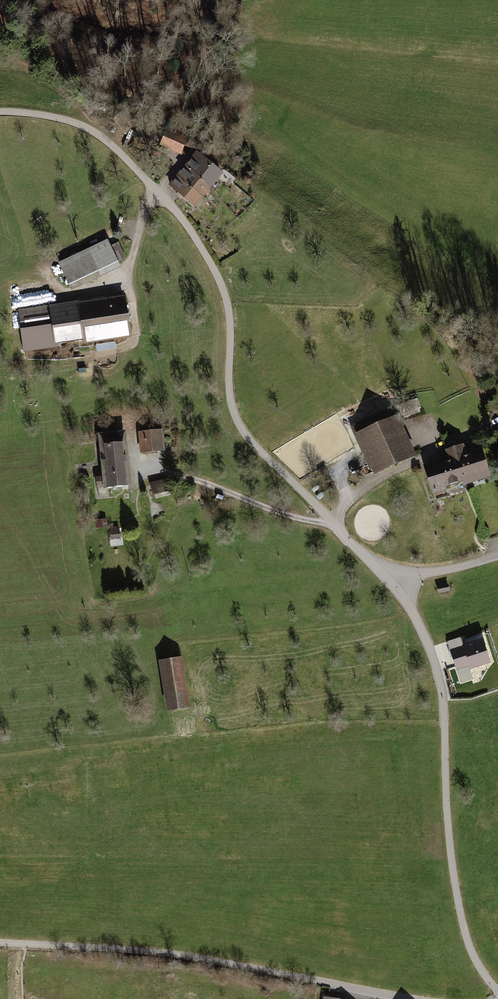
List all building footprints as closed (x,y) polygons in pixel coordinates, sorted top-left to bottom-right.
[(186,138),(164,128),(158,145),(179,154),(186,138)] [(222,173),(194,152),(167,187),(194,208),(222,173)] [(105,243),(58,264),(69,288),(119,268),(105,243)] [(121,295),(18,313),(22,335),(50,332),(53,347),(82,341),(83,346),(129,337),(121,295)] [(416,455),(396,414),(352,434),(371,477),(416,455)] [(136,417),(112,419),(113,432),(138,429),(136,417)] [(162,431),(138,432),(140,455),(164,453),(162,431)] [(124,433),(98,435),(103,489),(129,487),(124,433)] [(489,477),(480,448),(472,450),(464,453),(461,443),(442,450),(445,459),(434,463),(420,467),(429,496),(489,477)] [(169,478),(149,483),(153,495),(172,490),(169,478)] [(106,519),(97,520),(98,528),(107,527),(106,519)] [(119,526),(110,527),(111,540),(120,539),(119,526)] [(447,584),(436,587),(437,594),(449,591),(447,584)] [(462,646),(449,651),(456,672),(468,667),(469,670),(490,664),(482,639),(461,645),(462,646)] [(182,657),(158,661),(167,712),(190,708),(182,657)]
